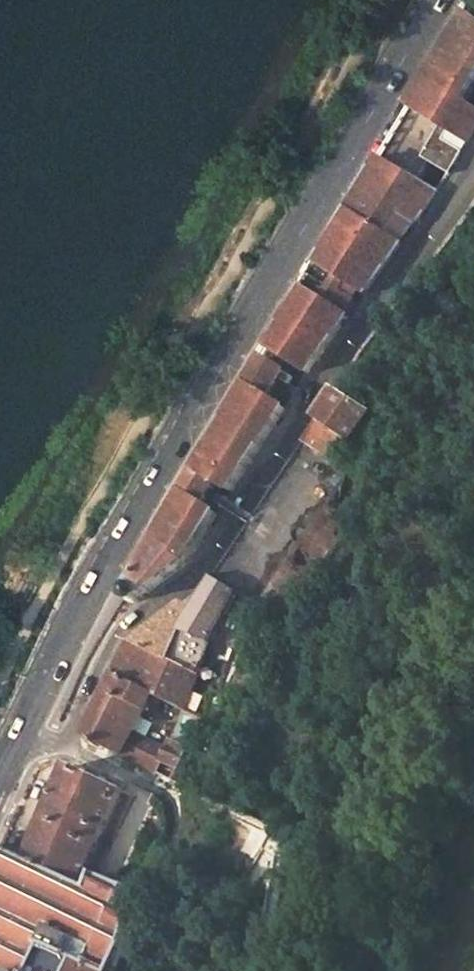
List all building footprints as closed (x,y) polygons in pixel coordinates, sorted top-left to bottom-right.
[(469,14),(350,216),(403,244),(419,222),(438,194),(455,169),(473,137),(473,18),(469,14)] [(310,374),(403,244),(350,216),(271,349),(310,374)] [(271,349),(158,541),(189,560),(310,374),(271,349)] [(302,442),(334,463),(367,412),(336,390),(302,442)] [(265,596),(346,472),(334,463),(302,442),(212,580),(228,589),(239,595),(258,607),(265,596)] [(369,487),(346,472),(265,596),(258,607),(279,621),(286,617),(293,611),(298,603),(362,505),(364,501),(366,496),(368,492),(369,487)] [(158,541),(130,588),(130,590),(129,594),(128,598),(128,601),(128,602),(133,604),(135,604),(137,604),(139,603),(139,602),(141,599),(142,599),(187,564),(189,560),(158,541)] [(208,586),(235,603),(239,595),(228,589),(212,580),(208,586)] [(235,603),(208,586),(189,616),(184,624),(167,616),(132,643),(117,675),(153,693),(182,709),(216,641),(229,616),(235,603)] [(153,693),(117,675),(85,738),(151,770),(157,760),(162,748),(132,731),(153,693)] [(184,747),(167,738),(162,748),(157,760),(173,768),(184,747)] [(121,790),(71,766),(29,861),(81,884),(87,871),(124,790),(121,790)] [(9,852),(0,848),(0,871),(9,852)] [(9,852),(0,871),(0,970),(112,970),(117,962),(124,946),(128,934),(140,893),(87,871),(81,884),(29,861),(9,852)]
